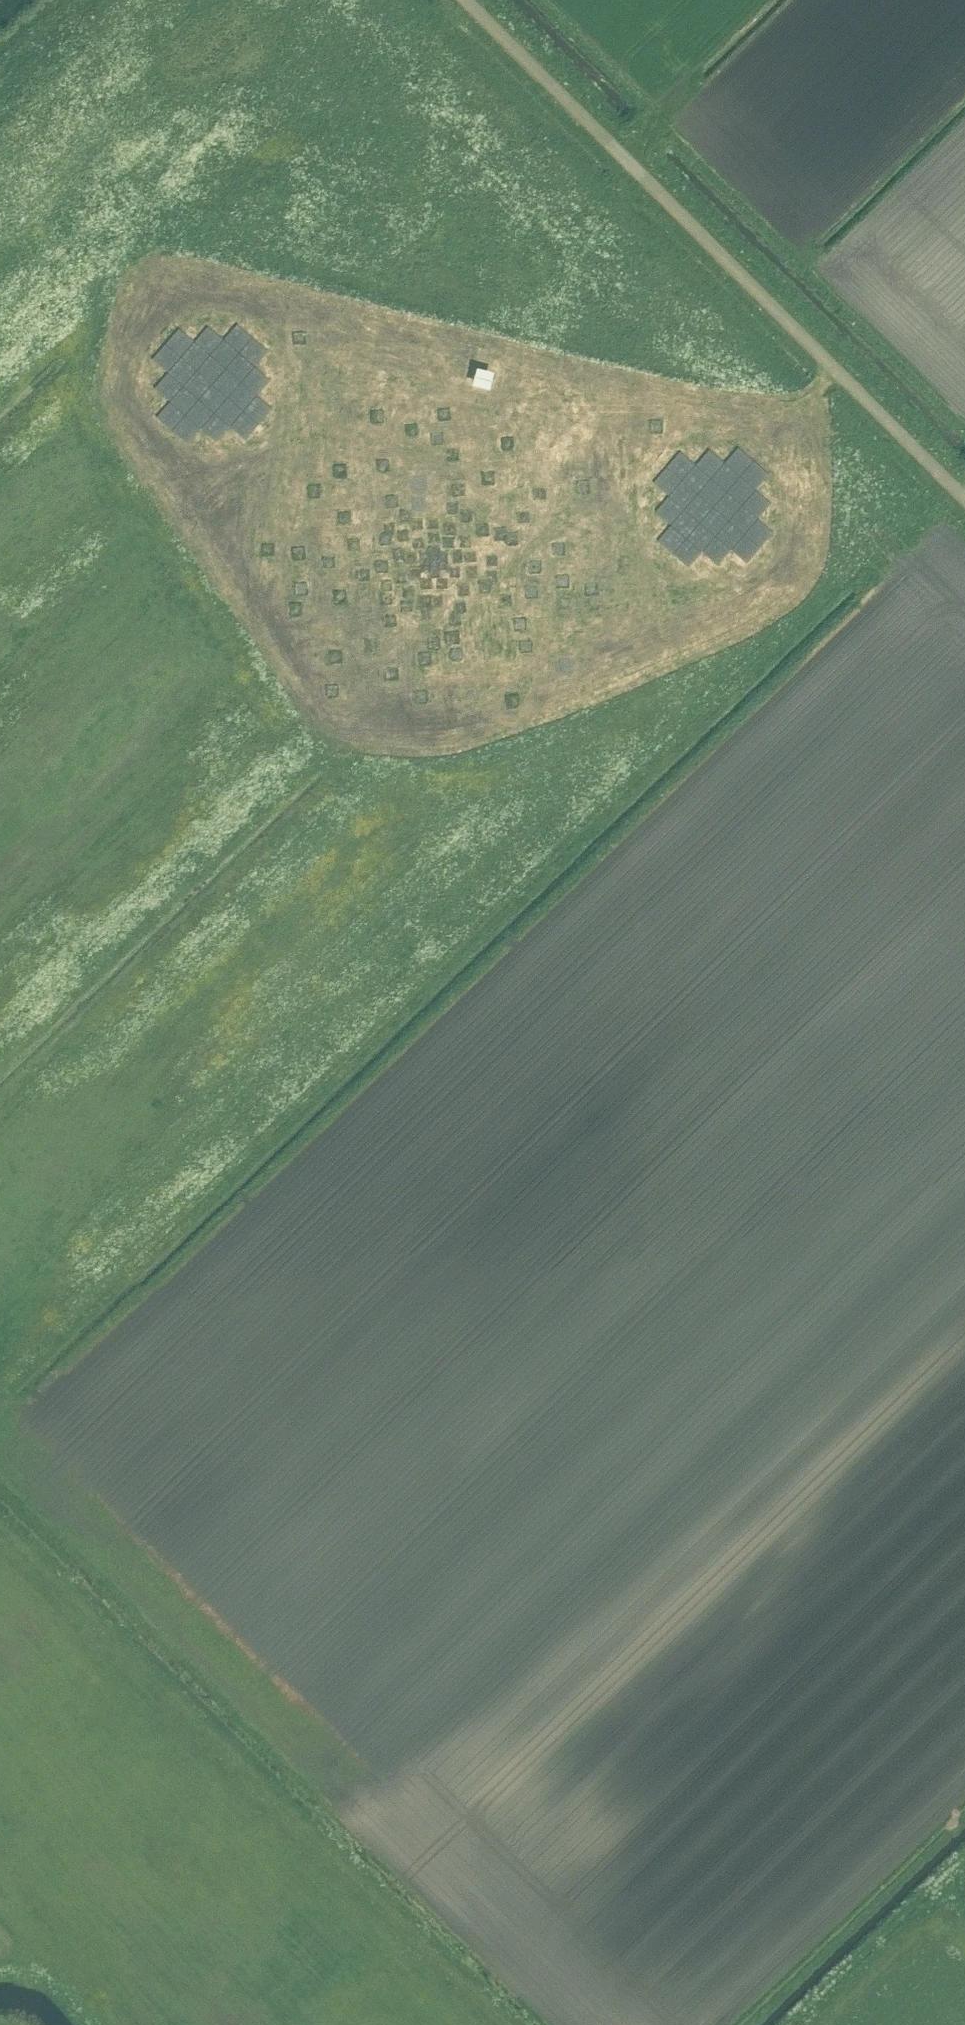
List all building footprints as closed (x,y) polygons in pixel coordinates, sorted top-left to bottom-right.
[(268,348),(237,321),(224,337),(208,323),(195,339),(179,325),(152,356),(168,370),(154,386),(170,399),(156,415),(188,442),(201,426),(217,439),(230,424),(246,437),(273,406),(257,393),(271,377),(255,364),(268,348)] [(495,365),(477,361),(473,379),(490,383),(495,365)] [(671,522),(658,538),(689,565),(702,549),(718,563),(731,547),(747,561),(774,529),(758,516),(772,500),(756,487),(770,471),(738,444),(725,460),(709,446),(696,462),(680,449),(653,480),(669,493),(655,509),(671,522)]
